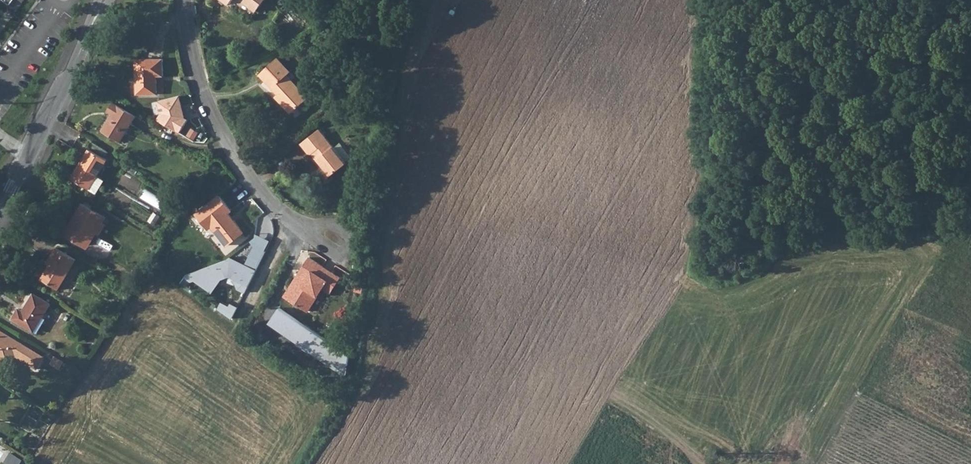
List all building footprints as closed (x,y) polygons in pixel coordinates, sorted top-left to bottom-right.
[(264,0),(242,0),(256,11),(264,0)] [(282,69),(285,67),(277,58),(260,73),(281,96),(277,100),(291,114),(308,98),(290,78),(282,69)] [(164,76),(163,59),(136,59),(137,94),(157,94),(157,76),(164,76)] [(290,78),(293,75),(285,67),(282,69),(290,78)] [(188,120),(186,118),(181,96),(158,101),(161,114),(158,120),(180,133),(188,120)] [(121,141),(136,116),(113,103),(108,111),(113,113),(103,130),(121,141)] [(334,147),(319,129),(301,143),(310,155),(312,154),(317,161),(318,160),(323,165),(320,167),(328,178),(347,163),(345,162),(334,147)] [(334,147),(345,162),(351,157),(340,143),(334,147)] [(107,159),(90,149),(72,178),(96,193),(104,180),(97,176),(107,159)] [(169,199),(147,186),(140,197),(162,210),(169,199)] [(231,211),(219,196),(197,213),(209,228),(212,226),(227,245),(243,232),(228,213),(231,211)] [(106,217),(83,204),(65,234),(85,245),(94,231),(96,232),(106,217)] [(59,289),(76,259),(56,247),(47,263),(50,264),(41,279),(59,289)] [(332,272),(323,266),(309,257),(294,281),(295,282),(286,297),(308,312),(323,289),(330,294),(340,278),(332,272)] [(51,304),(34,293),(25,307),(26,307),(24,312),(23,311),(19,308),(12,319),(34,331),(51,304)] [(0,332),(0,362),(9,367),(16,356),(37,369),(44,358),(0,332)] [(65,362),(56,357),(52,363),(61,369),(65,362)] [(13,382),(15,380),(12,378),(7,385),(17,391),(20,386),(13,382)] [(7,463),(8,463),(23,463),(25,460),(12,454),(7,463)]
